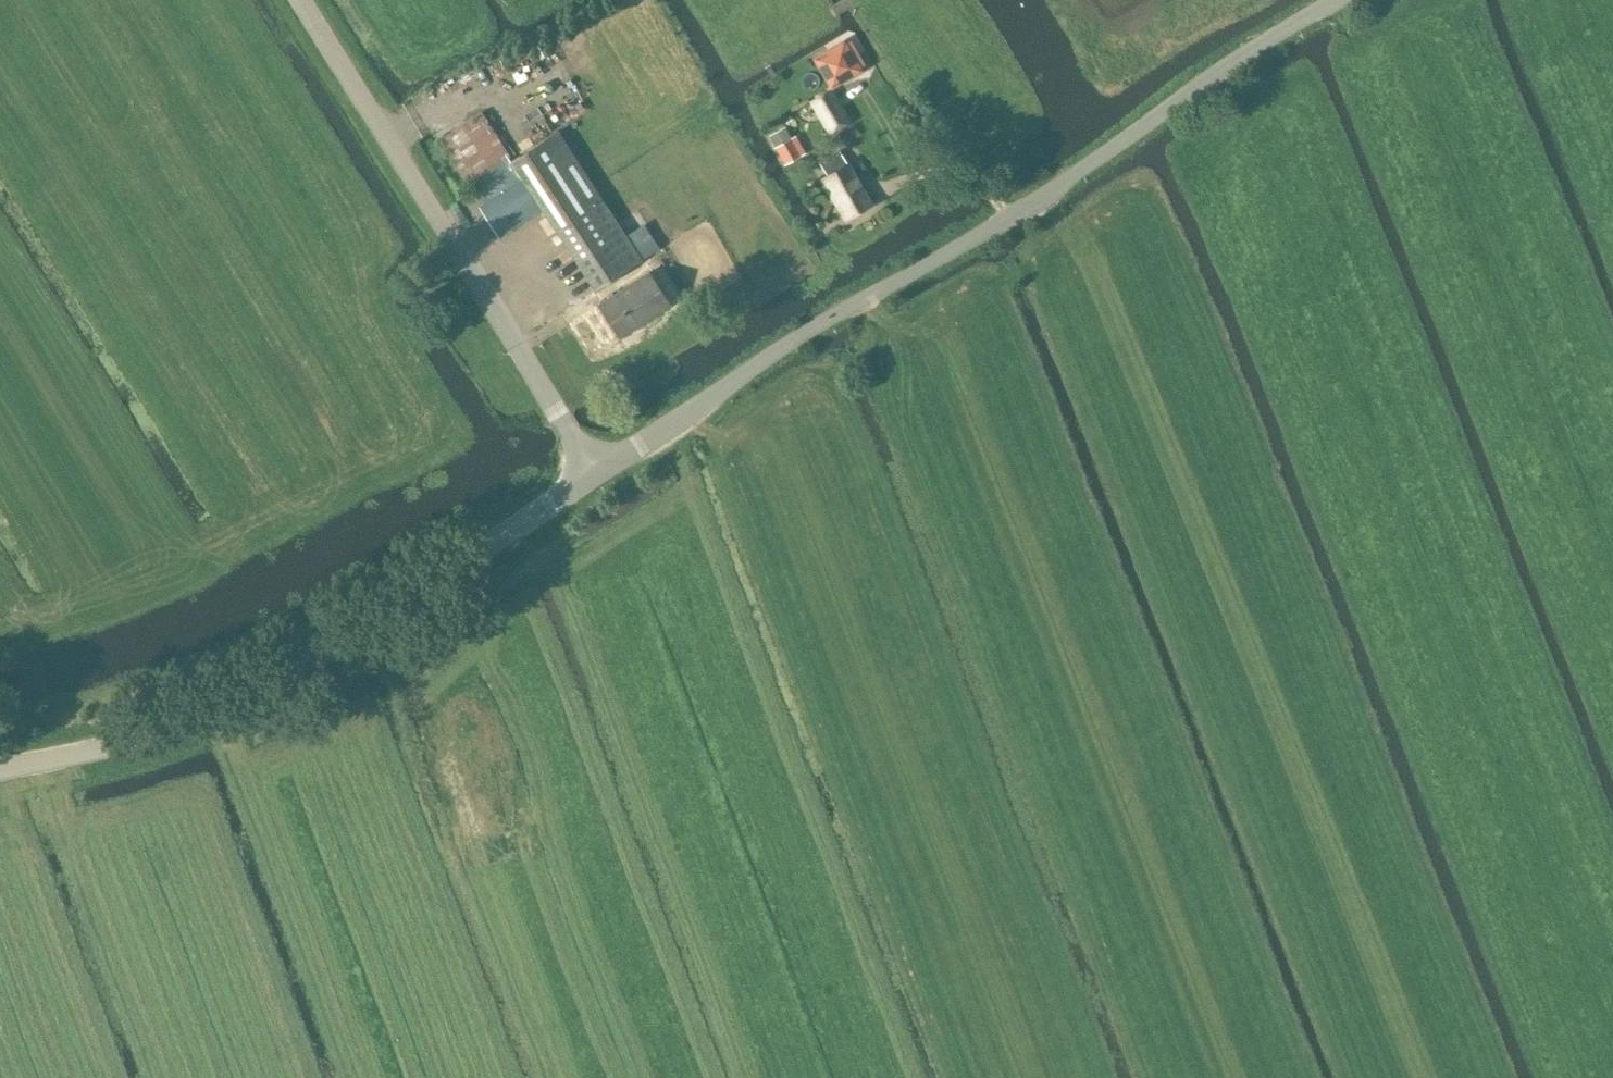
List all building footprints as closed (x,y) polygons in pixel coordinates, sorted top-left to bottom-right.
[(865,66),(851,41),(843,46),(843,45),(815,61),(831,89),(859,72),(858,71),(865,66)] [(810,101),(826,127),(845,116),(828,90),(810,101)] [(479,207),(501,235),(543,208),(512,160),(481,112),(442,137),(485,203),(479,207)] [(512,160),(543,208),(596,289),(643,259),(577,159),(587,153),(568,124),(512,160)] [(796,135),(775,147),(785,164),(806,152),(796,135)] [(822,161),(830,174),(823,178),(848,218),(847,218),(848,219),(874,202),(874,201),(873,202),(840,150),(822,161)] [(620,334),(669,303),(650,273),(601,304),(620,334)]
